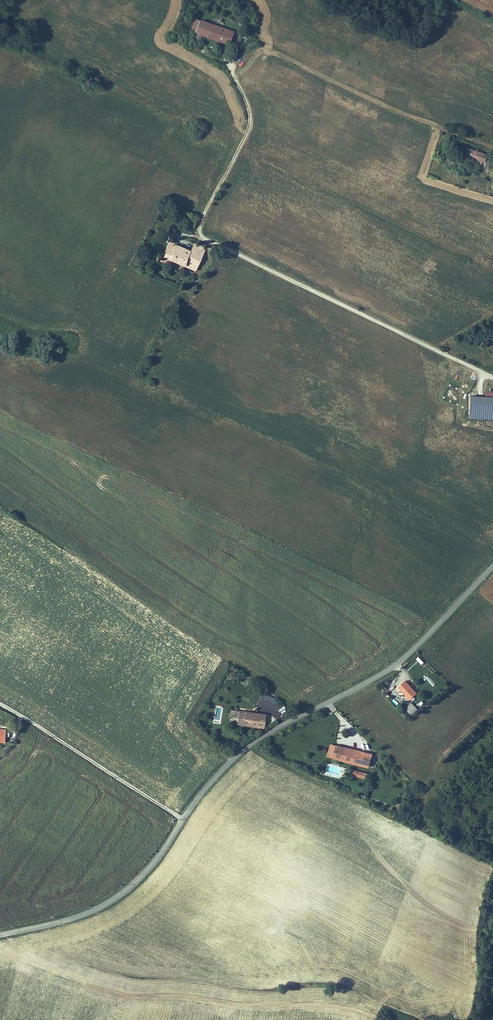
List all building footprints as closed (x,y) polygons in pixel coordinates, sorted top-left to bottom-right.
[(194,36),(197,23),(191,21),(187,34),(194,36)] [(220,44),(224,31),(197,23),(194,36),(220,44)] [(230,33),(224,31),(220,44),(227,46),(230,33)] [(462,158),(484,166),(486,160),(465,152),(462,158)] [(198,271),(205,259),(179,247),(171,259),(198,271)] [(469,418),(492,419),(492,395),(469,394),(469,418)] [(406,680),(399,686),(409,698),(416,692),(406,680)] [(262,697),(276,704),(279,700),(264,693),(262,697)] [(411,715),(418,709),(412,702),(404,708),(411,715)] [(227,721),(235,722),(236,715),(237,708),(229,707),(227,721)] [(264,727),(266,713),(237,708),(236,715),(243,716),(242,723),(264,727)] [(328,756),(342,760),(345,746),(331,743),(328,756)] [(360,750),(345,746),(342,760),(357,764),(360,750)] [(360,750),(357,764),(369,767),(373,753),(360,750)] [(354,769),(352,775),(373,780),(374,776),(372,776),(373,773),(354,769)]
